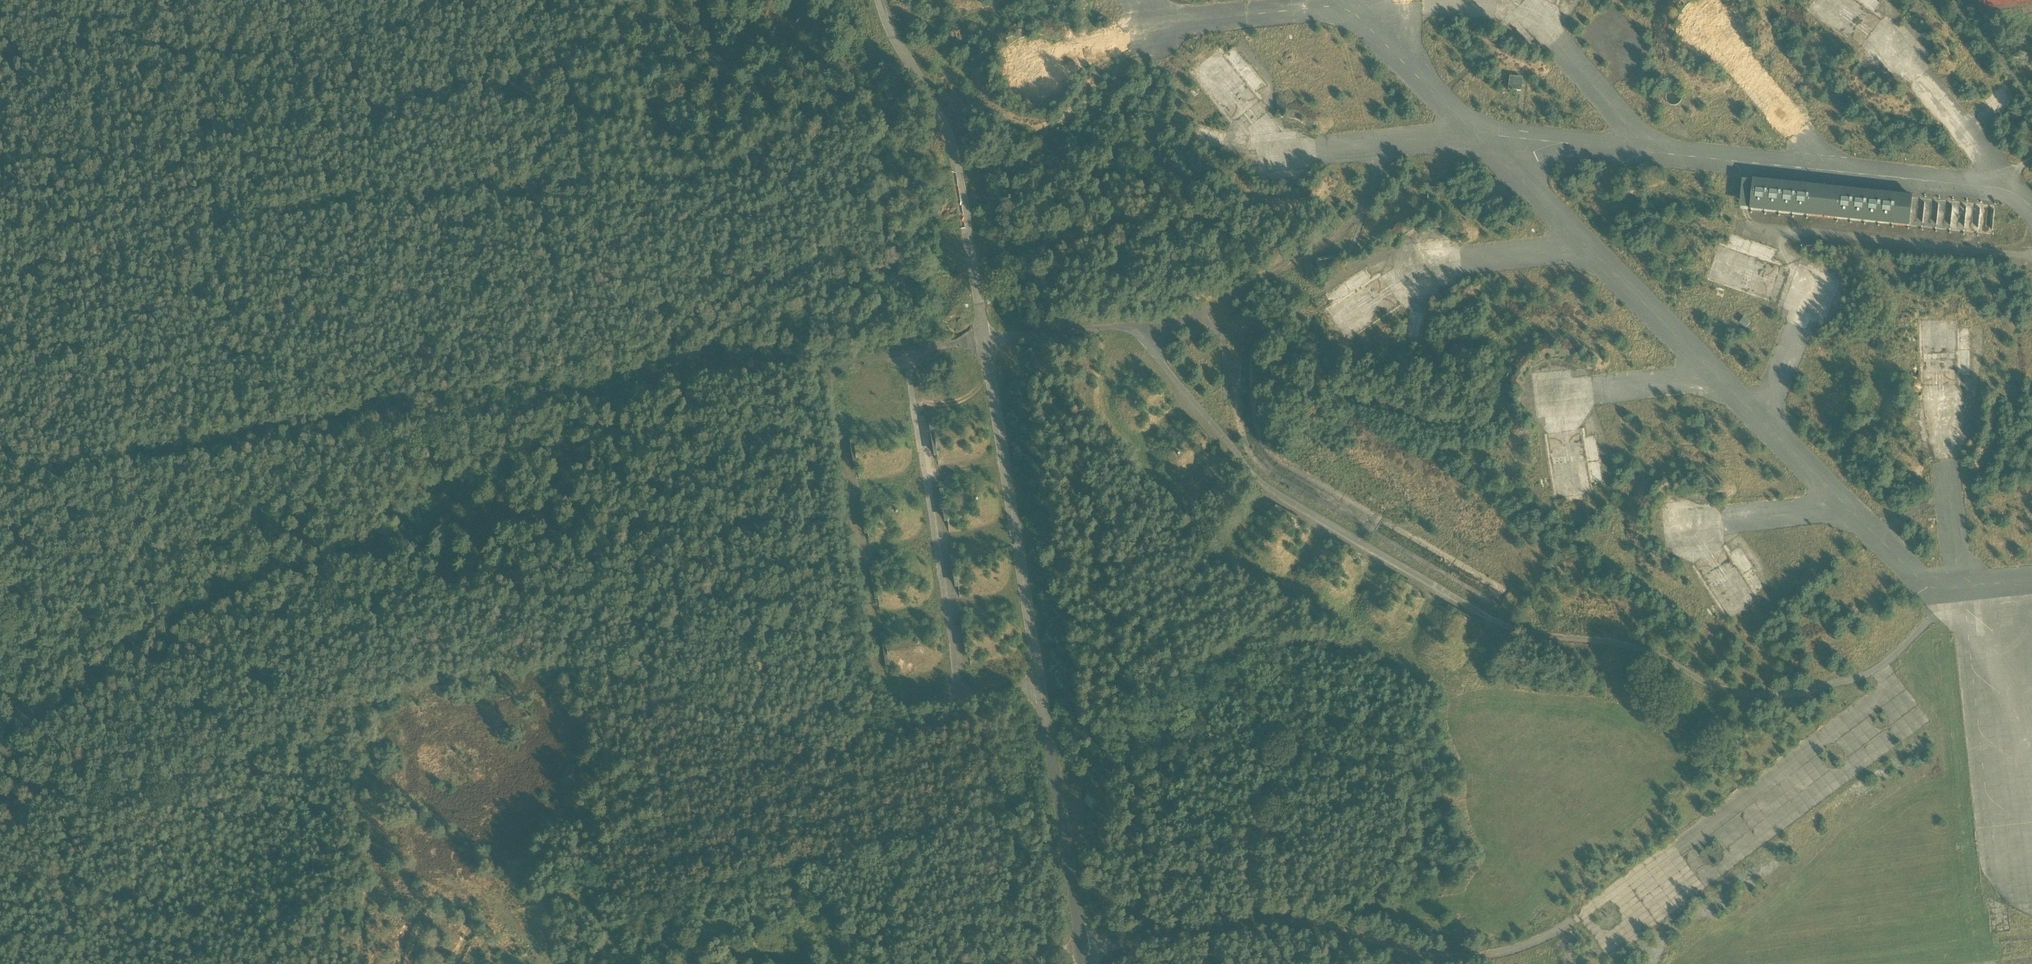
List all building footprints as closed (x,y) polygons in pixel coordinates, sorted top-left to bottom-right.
[(1746,13),(1751,26),(1757,23),(1753,11),(1746,13)] [(1928,32),(1933,44),(1939,41),(1934,29),(1928,32)] [(1475,66),(1476,68),(1484,60),(1478,53),(1470,60),(1471,62),(1475,66)] [(1508,90),(1521,92),(1522,79),(1509,78),(1508,90)] [(1750,210),(1909,226),(1912,197),(1753,181),(1750,210)] [(1379,197),(1384,199),(1388,189),(1382,187),(1379,197)] [(1427,200),(1437,200),(1437,189),(1427,189),(1427,200)] [(1836,324),(1841,329),(1847,322),(1850,317),(1852,312),(1846,309),(1844,314),(1836,324)] [(1326,386),(1331,391),(1334,388),(1329,383),(1326,386)] [(1972,445),(1978,449),(1982,440),(1986,427),(1985,420),(1978,421),(1979,426),(1976,439),(1972,445)] [(1209,446),(1192,425),(1161,450),(1163,456),(1166,464),(1172,470),(1178,470),(1185,468),(1209,446)] [(1690,486),(1703,489),(1704,483),(1692,480),(1684,480),(1685,487),(1690,486)] [(932,622),(885,630),(890,663),(936,655),(937,649),(940,643),(939,637),(937,631),(932,622)]
